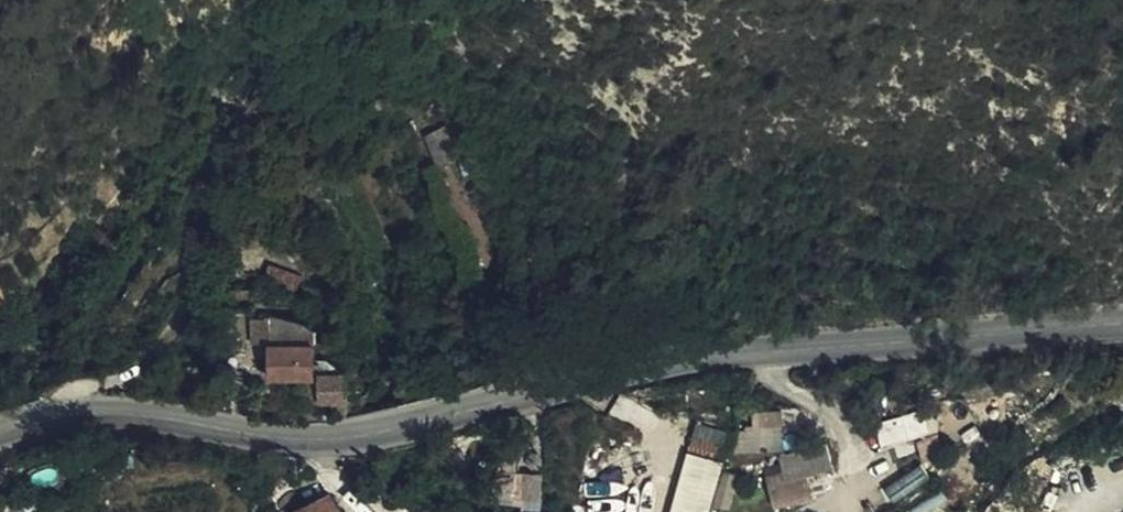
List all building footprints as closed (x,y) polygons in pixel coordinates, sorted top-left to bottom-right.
[(441,159),(459,152),(446,123),(429,131),(441,159)] [(303,281),(271,270),(262,292),(296,303),(303,281)] [(609,323),(628,321),(626,309),(607,310),(609,323)] [(275,315),(257,316),(258,340),(276,341),(275,315)] [(318,327),(290,320),(275,315),(276,341),(277,377),(309,377),(320,377),(318,327)] [(325,376),(327,400),(351,398),(350,370),(325,371),(325,376)] [(325,376),(320,377),(309,377),(311,400),(327,400),(325,376)] [(755,425),(741,424),(739,444),(783,448),(787,409),(757,406),(755,425)] [(887,445),(931,430),(923,406),(879,421),(887,445)] [(809,471),(834,466),(831,448),(766,460),(774,505),(814,498),(809,471)] [(727,468),(688,458),(673,508),(688,511),(715,511),(721,491),(727,468)] [(516,494),(528,495),(530,471),(502,468),(500,487),(516,489),(516,494)] [(528,495),(544,496),(546,471),(530,471),(528,495)] [(332,495),(299,511),(340,511),(332,495)]
